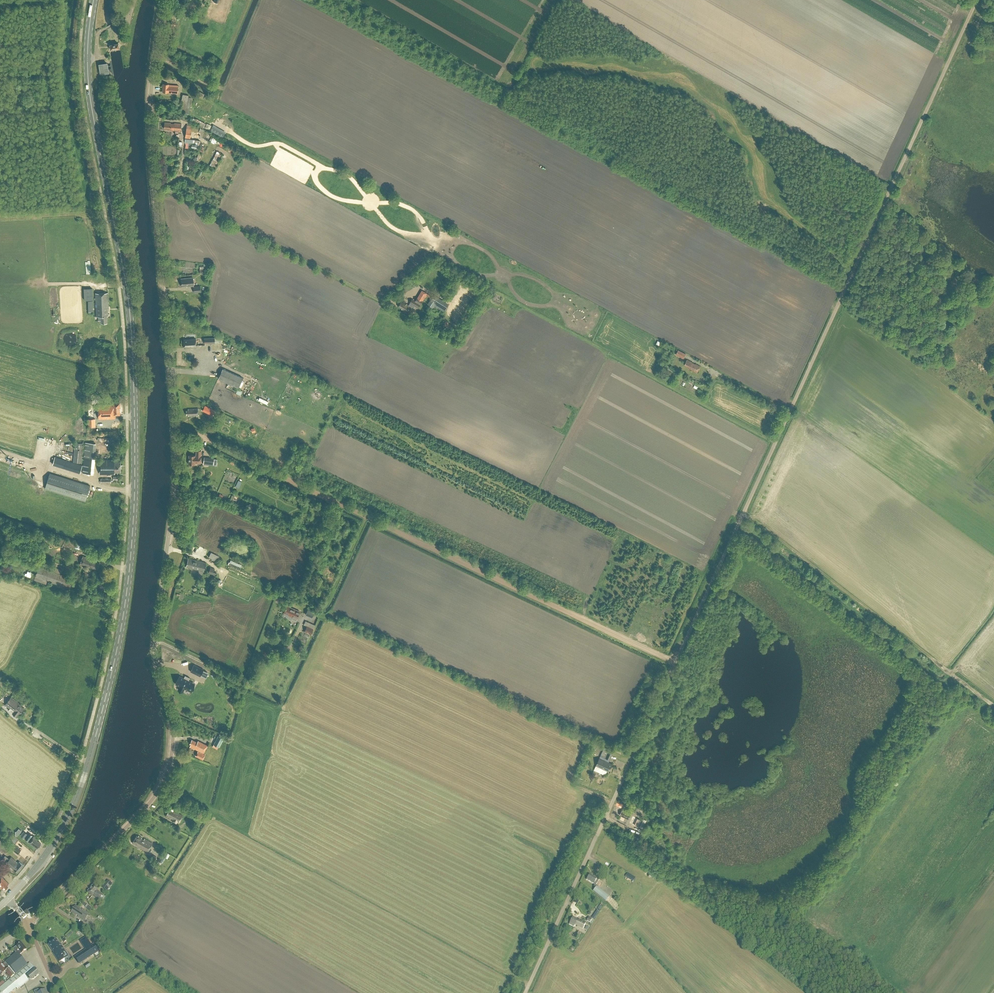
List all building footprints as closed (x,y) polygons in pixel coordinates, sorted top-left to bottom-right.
[(100,73),(109,72),(108,62),(99,63),(100,73)] [(162,92),(177,93),(178,85),(168,84),(163,83),(162,92)] [(182,101),(180,112),(188,114),(192,96),(183,94),(182,97),(181,100),(182,101)] [(193,122),(193,123),(194,124),(206,130),(209,125),(198,119),(197,119),(196,118),(195,118),(195,119),(193,118),(191,121),(193,122)] [(175,124),(170,124),(171,123),(165,122),(164,128),(170,129),(170,130),(174,130),(173,131),(176,132),(176,133),(180,134),(181,124),(175,123),(175,124)] [(199,136),(209,141),(213,135),(201,128),(198,133),(201,134),(199,136)] [(184,142),(186,142),(185,147),(188,148),(189,142),(192,143),(195,143),(194,146),(191,146),(191,149),(198,151),(200,140),(193,139),(185,138),(184,142)] [(206,161),(204,164),(213,168),(218,156),(215,155),(211,163),(206,161)] [(187,286),(194,285),(193,277),(181,278),(180,278),(181,286),(187,286)] [(92,288),(84,288),(84,300),(92,300),(92,288)] [(107,322),(107,316),(108,316),(108,311),(108,292),(95,293),(96,316),(98,316),(98,320),(101,320),(101,323),(107,322)] [(434,295),(428,304),(432,307),(434,305),(438,307),(439,306),(445,310),(448,304),(434,295)] [(404,311),(408,313),(410,315),(414,308),(411,306),(412,304),(418,307),(420,303),(420,304),(422,300),(417,297),(415,301),(411,299),(409,303),(410,303),(409,305),(401,301),(398,306),(402,308),(401,308),(404,310),(404,311)] [(184,339),(185,348),(197,347),(196,339),(184,339)] [(688,368),(696,372),(700,366),(687,359),(684,364),(689,367),(688,368)] [(677,369),(687,374),(689,370),(679,365),(677,369)] [(218,378),(238,387),(243,377),(223,368),(218,378)] [(99,419),(114,418),(114,414),(120,414),(120,402),(113,403),(113,404),(98,405),(99,419)] [(82,463),(83,441),(74,440),(72,462),(82,463)] [(85,442),(85,446),(82,472),(93,473),(96,443),(85,442)] [(201,455),(201,450),(196,450),(196,455),(195,455),(189,455),(188,464),(195,464),(195,463),(201,463),(201,455)] [(204,457),(203,464),(213,465),(214,458),(204,457)] [(114,461),(114,458),(113,458),(113,459),(99,459),(99,473),(114,473),(114,472),(121,471),(120,461),(114,461)] [(85,501),(90,486),(50,473),(45,488),(85,501)] [(39,533),(36,538),(43,542),(46,538),(39,533)] [(64,539),(62,544),(69,547),(69,546),(71,541),(64,539)] [(71,541),(69,546),(72,548),(72,547),(82,550),(83,548),(81,547),(82,545),(80,545),(76,543),(71,541)] [(39,550),(36,552),(41,557),(48,551),(43,546),(41,547),(39,545),(39,546),(37,544),(35,545),(39,550)] [(97,569),(100,563),(94,561),(94,560),(83,556),(80,564),(79,566),(82,567),(83,565),(89,567),(89,566),(97,569)] [(186,566),(204,571),(206,563),(188,558),(186,566)] [(70,588),(73,578),(39,566),(34,580),(48,585),(49,581),(70,588)] [(291,620),(291,619),(292,618),(293,616),(297,618),(300,611),(287,605),(284,612),(285,612),(283,615),(291,620)] [(314,612),(307,609),(305,614),(312,617),(314,612)] [(306,625),(304,631),(310,634),(313,628),(306,625)] [(194,664),(190,671),(200,676),(204,669),(194,664)] [(180,675),(175,684),(179,686),(177,689),(183,692),(185,689),(189,691),(194,682),(189,680),(190,677),(185,675),(184,677),(180,675)] [(19,714),(24,708),(20,704),(20,703),(11,696),(5,704),(9,708),(8,710),(16,716),(18,713),(19,714)] [(218,735),(213,743),(219,746),(224,738),(218,735)] [(596,748),(599,740),(594,738),(591,746),(596,748)] [(198,740),(197,742),(192,739),(190,743),(191,744),(190,747),(194,749),(194,748),(200,751),(200,752),(198,751),(196,755),(203,759),(205,755),(201,752),(204,753),(207,745),(198,740)] [(190,753),(188,758),(194,761),(196,756),(195,756),(197,752),(183,745),(181,749),(190,753)] [(604,746),(596,765),(609,771),(612,764),(609,762),(605,760),(606,757),(610,759),(614,751),(604,746)] [(173,812),(174,810),(174,809),(172,808),(171,809),(171,810),(169,809),(166,815),(173,819),(172,821),(176,823),(177,821),(179,822),(183,815),(175,811),(174,812),(173,812)] [(631,812),(626,809),(625,811),(622,810),(620,814),(628,818),(631,812)] [(630,823),(638,826),(641,820),(633,816),(630,823)] [(37,848),(41,843),(36,840),(37,838),(34,835),(29,842),(37,848)] [(142,837),(139,835),(138,836),(137,835),(132,843),(140,847),(147,852),(152,843),(144,838),(144,840),(141,838),(142,837)] [(10,847),(18,853),(21,849),(13,843),(10,847)] [(162,853),(158,860),(162,862),(166,855),(164,854),(162,853)] [(18,872),(24,865),(19,861),(18,863),(11,856),(9,859),(7,857),(3,861),(10,867),(10,866),(13,868),(18,872)] [(610,897),(597,887),(596,885),(599,879),(597,878),(594,876),(594,877),(589,875),(586,880),(594,884),(593,887),(595,889),(593,892),(606,902),(610,897)] [(9,883),(1,876),(0,877),(0,886),(3,889),(4,888),(5,889),(8,885),(8,884),(9,883)] [(108,881),(102,888),(106,891),(107,892),(108,890),(108,889),(112,885),(108,881)] [(98,890),(94,886),(92,886),(91,888),(91,889),(90,891),(89,891),(87,892),(88,892),(88,893),(88,894),(92,898),(93,896),(98,900),(102,895),(97,891),(98,890)] [(82,904),(84,906),(84,907),(86,908),(90,911),(92,908),(88,906),(86,904),(83,902),(82,904)] [(84,922),(89,915),(75,906),(71,913),(84,922)] [(575,925),(582,929),(585,923),(572,917),(569,925),(574,928),(575,925)] [(59,962),(65,958),(61,952),(64,950),(61,944),(60,945),(57,940),(49,945),(54,953),(53,953),(59,962)] [(13,950),(16,954),(18,956),(18,955),(19,956),(27,950),(21,943),(16,947),(13,950)] [(85,950),(74,957),(79,964),(98,951),(94,944),(92,946),(85,950)] [(0,988),(0,992),(11,992),(16,988),(17,990),(20,987),(20,988),(29,981),(28,980),(30,979),(33,979),(38,974),(29,963),(27,965),(19,956),(18,955),(18,956),(16,954),(6,963),(4,964),(9,969),(5,972),(9,978),(8,978),(10,980),(0,988)] [(5,972),(9,969),(4,964),(2,966),(0,963),(0,974),(1,975),(5,972)]
